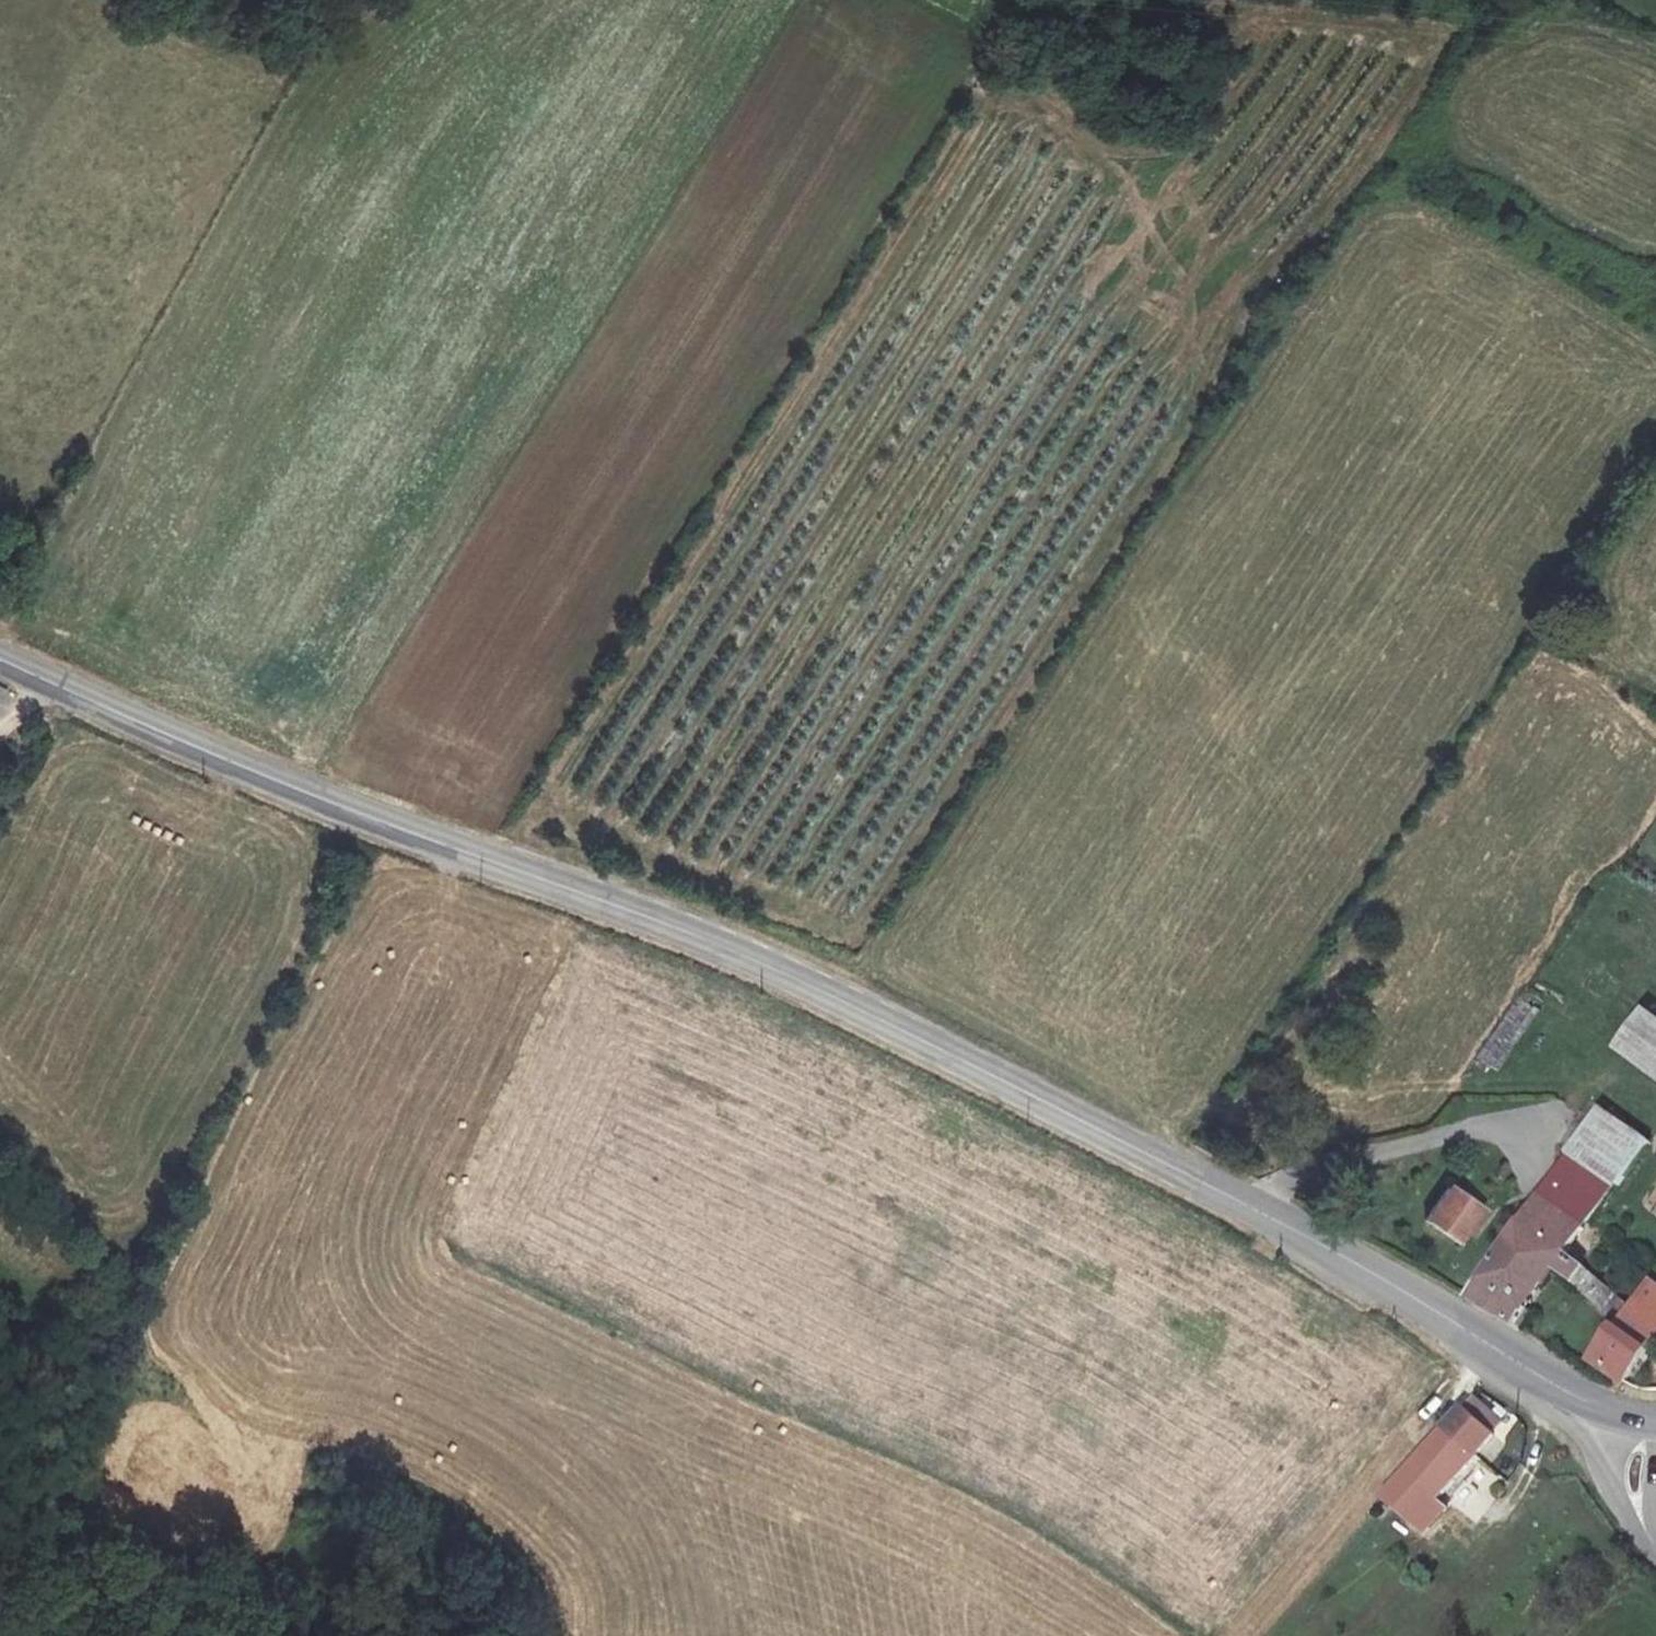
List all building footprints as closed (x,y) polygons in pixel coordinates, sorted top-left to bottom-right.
[(1517,1006),(1482,1063),(1502,1075),(1537,1018),(1517,1006)] [(1642,1008),(1617,1041),(1655,1069),(1655,1018),(1642,1008)] [(1572,1149),(1542,1189),(1584,1219),(1612,1176),(1572,1149)] [(1483,1208),(1446,1182),(1419,1221),(1456,1246),(1483,1208)] [(1561,1258),(1619,1316),(1633,1297),(1591,1256),(1572,1238),(1584,1219),(1542,1189),(1476,1287),(1521,1316),(1561,1258)] [(1633,1297),(1619,1316),(1614,1322),(1650,1344),(1655,1337),(1655,1268),(1633,1297)] [(1650,1344),(1614,1322),(1593,1349),(1627,1373),(1650,1344)] [(1453,1414),(1438,1431),(1467,1457),(1509,1420),(1471,1393),(1450,1411),(1453,1414)] [(1467,1457),(1438,1431),(1377,1502),(1418,1535),(1437,1513),(1427,1502),(1467,1457)]
